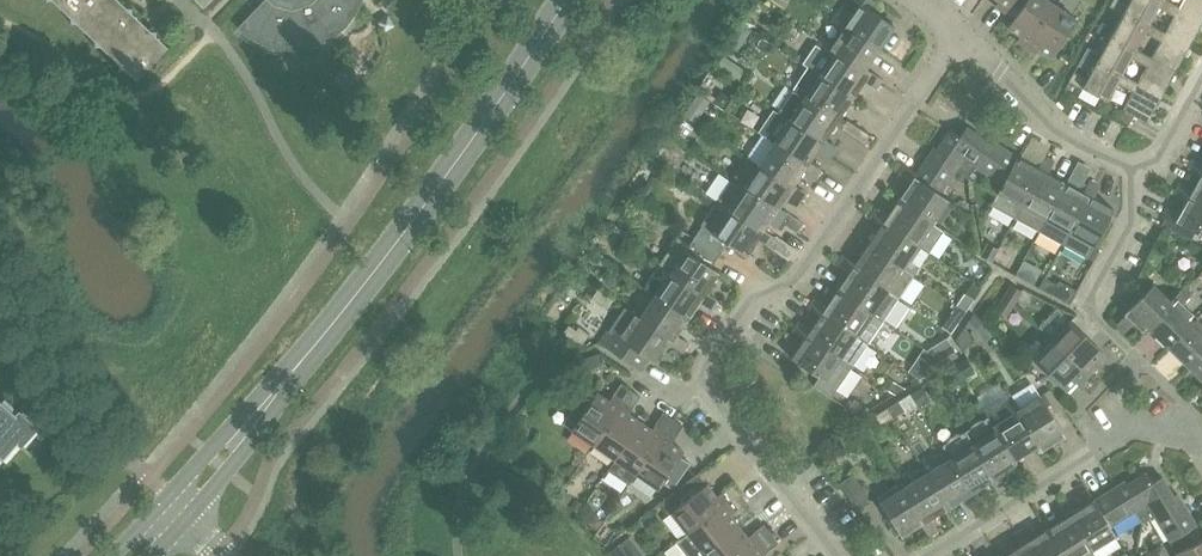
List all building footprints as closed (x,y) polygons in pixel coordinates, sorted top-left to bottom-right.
[(47,0),(52,0),(71,18),(71,24),(76,23),(95,42),(95,47),(100,47),(119,65),(119,70),(124,70),(136,81),(168,48),(156,37),(156,31),(151,32),(148,29),(144,25),(142,23),(132,13),(132,8),(127,8),(118,0),(47,0)] [(255,10),(238,28),(239,29),(242,25),(256,39),(293,48),(297,46),(297,47),(325,39),(325,38),(330,37),(356,9),(357,5),(359,0),(264,0),(255,10)] [(842,29),(844,25),(878,49),(894,25),(869,8),(874,0),(855,0),(859,3),(853,12),(842,4),(837,12),(834,17),(831,21),(842,29)] [(998,1),(995,6),(1006,13),(1015,0),(997,0),(998,1)] [(1055,5),(1048,0),(1026,0),(1008,27),(1020,36),(1017,41),(1026,47),(1055,5)] [(1120,0),(1113,0),(1110,6),(1123,13),(1188,50),(1201,24),(1158,0),(1130,0),(1128,4),(1120,0)] [(1201,24),(1201,0),(1183,0),(1179,7),(1165,0),(1158,0),(1201,24)] [(1055,5),(1026,47),(1036,54),(1039,49),(1052,58),(1077,20),(1055,5)] [(1114,29),(1101,22),(1096,31),(1109,39),(1174,75),(1188,50),(1123,13),(1114,29)] [(388,15),(378,21),(384,32),(395,25),(388,15)] [(863,70),(878,49),(844,25),(842,29),(833,42),(822,34),(816,44),(827,52),(829,49),(834,52),(863,70)] [(1087,47),(1082,57),(1095,64),(1160,100),(1174,75),(1109,39),(1100,55),(1087,47)] [(808,67),(819,75),(853,97),(864,81),(876,88),(882,79),(870,71),(869,74),(863,70),(834,52),(829,49),(827,52),(816,44),(802,63),(808,67)] [(745,69),(723,54),(715,65),(737,81),(745,69)] [(1147,123),(1160,100),(1095,64),(1087,80),(1074,72),(1068,82),(1082,89),(1083,88),(1107,101),(1108,99),(1107,99),(1116,83),(1133,92),(1124,107),(1123,107),(1122,109),(1147,123)] [(793,89),(804,97),(837,120),(853,97),(819,75),(808,67),(793,89)] [(825,139),(837,120),(804,97),(792,89),(777,111),(788,119),(822,142),(825,139)] [(825,139),(822,142),(788,119),(788,120),(773,142),(807,165),(809,161),(818,148),(830,156),(833,151),(836,147),(825,139)] [(841,128),(852,136),(858,127),(847,119),(841,128)] [(870,135),(858,127),(852,136),(864,144),(870,135)] [(966,127),(960,137),(967,178),(975,166),(1002,184),(1017,157),(987,137),(985,140),(966,127)] [(901,170),(946,201),(947,199),(939,194),(955,170),(967,178),(960,137),(950,130),(937,149),(934,146),(916,173),(904,166),(901,170)] [(814,179),(818,174),(821,169),(809,161),(807,165),(773,142),(772,143),(758,164),(792,187),(794,184),(803,171),(814,179)] [(796,206),(799,201),(802,196),(805,191),(794,184),(792,187),(758,164),(746,156),(745,158),(731,179),(776,210),(779,206),(784,198),(796,206)] [(990,206),(1015,219),(1049,159),(1044,156),(1037,168),(1017,157),(1002,184),(997,192),(990,206)] [(1038,232),(1065,183),(1047,174),(1054,162),(1049,159),(1015,219),(1038,232)] [(1193,159),(1190,165),(1201,171),(1201,164),(1193,159)] [(1190,165),(1188,170),(1200,176),(1192,190),(1180,183),(1177,189),(1201,202),(1201,171),(1190,165)] [(932,222),(946,201),(901,170),(898,175),(909,183),(898,199),(932,222)] [(731,179),(730,180),(715,201),(761,233),(763,229),(768,221),(780,229),(784,224),(790,215),(790,214),(779,206),(776,210),(731,179)] [(1038,232),(1061,244),(1094,184),(1089,181),(1083,193),(1065,183),(1038,232)] [(1094,184),(1061,244),(1087,258),(1094,246),(1113,210),(1093,199),(1099,186),(1094,184)] [(1177,189),(1175,194),(1187,200),(1179,214),(1167,207),(1162,217),(1174,224),(1176,221),(1201,236),(1201,202),(1177,189)] [(944,230),(932,222),(898,199),(887,216),(875,208),(872,213),(929,252),(944,230)] [(702,226),(694,239),(720,257),(728,245),(745,256),(757,238),(768,246),(775,237),(774,237),(763,229),(761,233),(715,201),(700,225),(702,226)] [(928,253),(929,252),(872,213),(869,217),(880,226),(868,244),(901,267),(916,245),(928,253)] [(790,215),(784,224),(795,232),(798,227),(802,223),(790,215)] [(788,260),(792,254),(795,249),(775,235),(774,237),(775,237),(768,246),(788,260)] [(712,268),(720,257),(694,239),(689,245),(677,237),(658,265),(670,273),(703,296),(706,293),(719,273),(712,268)] [(901,267),(868,244),(855,263),(844,256),(840,260),(898,300),(914,276),(901,267)] [(988,244),(981,256),(991,262),(998,249),(988,244)] [(883,321),(898,300),(840,260),(837,265),(848,273),(837,289),(883,321)] [(670,273),(654,296),(688,319),(699,302),(711,310),(717,301),(706,293),(703,296),(670,273)] [(1044,278),(1039,288),(1052,295),(1057,285),(1044,278)] [(1003,298),(1014,304),(1021,291),(1011,285),(1003,298)] [(1143,333),(1172,304),(1153,285),(1124,314),(1125,315),(1115,325),(1123,333),(1133,323),(1143,333)] [(1172,304),(1143,333),(1144,334),(1149,329),(1168,348),(1197,319),(1182,304),(1192,295),(1183,287),(1174,297),(1176,299),(1172,304)] [(815,299),(811,303),(868,344),(883,321),(837,289),(826,306),(815,299)] [(964,294),(956,306),(965,312),(973,300),(964,294)] [(670,345),(682,353),(688,343),(677,335),(688,319),(654,296),(640,318),(639,318),(668,338),(668,339),(672,342),(670,345)] [(1014,304),(1003,298),(995,310),(1006,316),(1014,304)] [(853,364),(868,344),(811,303),(808,308),(819,316),(810,329),(799,321),(796,326),(853,364)] [(965,312),(956,306),(948,317),(958,324),(965,312)] [(668,338),(639,318),(640,318),(634,314),(625,308),(612,328),(610,326),(599,342),(641,371),(649,359),(653,361),(654,360),(653,360),(668,339),(668,338)] [(1187,367),(1201,352),(1201,324),(1197,319),(1168,348),(1187,367)] [(1070,322),(1052,341),(1088,376),(1097,368),(1092,363),(1103,353),(1070,322)] [(853,364),(796,326),(793,331),(804,339),(791,358),(819,377),(813,385),(831,397),(853,364)] [(973,343),(964,327),(956,339),(963,349),(973,343)] [(1088,376),(1052,341),(1033,360),(1065,391),(1076,381),(1080,385),(1088,376)] [(950,343),(922,362),(929,373),(958,355),(950,343)] [(1187,367),(1201,381),(1201,352),(1187,367)] [(966,359),(956,365),(963,377),(973,371),(966,359)] [(594,445),(630,390),(620,383),(609,400),(596,392),(582,413),(575,408),(564,424),(594,445)] [(640,397),(630,390),(594,445),(614,459),(640,422),(628,414),(640,397)] [(1065,438),(1061,430),(1040,396),(1020,408),(1012,397),(1007,400),(1036,446),(1041,453),(1042,452),(1042,451),(1063,438),(1064,439),(1065,438)] [(984,409),(990,419),(1015,459),(1036,446),(1007,400),(1004,402),(1002,398),(984,409)] [(848,408),(853,412),(859,416),(866,407),(854,399),(848,408)] [(3,459),(18,442),(22,445),(39,426),(19,409),(15,414),(1,401),(0,401),(0,457),(3,459)] [(886,408),(892,418),(904,410),(898,401),(886,408)] [(892,418),(886,408),(874,415),(880,425),(892,418)] [(614,459),(635,473),(673,419),(663,412),(651,430),(640,422),(614,459)] [(690,462),(680,456),(683,451),(671,443),(682,426),(673,419),(635,473),(658,488),(662,482),(670,488),(676,483),(690,462)] [(1018,464),(1015,459),(990,419),(988,420),(986,419),(984,419),(982,419),(980,419),(978,419),(976,420),(974,422),(973,423),(972,425),(971,427),(970,429),(970,431),(967,433),(1002,490),(1007,487),(1000,475),(1018,464)] [(941,449),(948,460),(977,506),(982,503),(974,491),(990,481),(997,493),(1002,490),(967,433),(964,435),(962,434),(960,434),(957,434),(955,434),(953,435),(951,436),(949,438),(947,439),(946,441),(945,443),(944,445),(944,447),(941,449)] [(977,506),(948,460),(926,473),(947,507),(964,497),(972,509),(977,506)] [(926,473),(904,486),(933,533),(937,530),(930,518),(947,507),(926,473)] [(1124,482),(1094,501),(1110,527),(1134,512),(1142,524),(1151,483),(1145,473),(1126,485),(1124,482)] [(715,496),(706,484),(699,475),(663,502),(687,533),(739,493),(732,483),(715,496)] [(1196,526),(1176,494),(1173,496),(1161,477),(1151,483),(1142,524),(1154,516),(1170,542),(1196,526)] [(933,533),(904,486),(904,487),(901,482),(876,497),(900,536),(921,524),(928,536),(933,533)] [(687,533),(676,541),(687,555),(699,555),(738,526),(730,515),(746,502),(739,493),(687,533)] [(1069,500),(1064,503),(1092,549),(1115,535),(1110,527),(1094,501),(1076,511),(1069,500)] [(1065,555),(1096,555),(1092,549),(1064,503),(1059,506),(1066,517),(1048,529),(1065,555)] [(699,555),(741,555),(771,533),(764,524),(747,537),(738,526),(699,555)] [(1033,555),(1065,555),(1048,529),(1030,540),(1023,528),(1018,531),(1033,555)] [(1018,531),(1013,534),(1020,546),(1004,555),(1033,555),(1018,531)] [(761,555),(778,543),(771,533),(741,555),(762,555),(761,555)] [(1175,552),(1177,555),(1201,555),(1201,540),(1175,552)]
